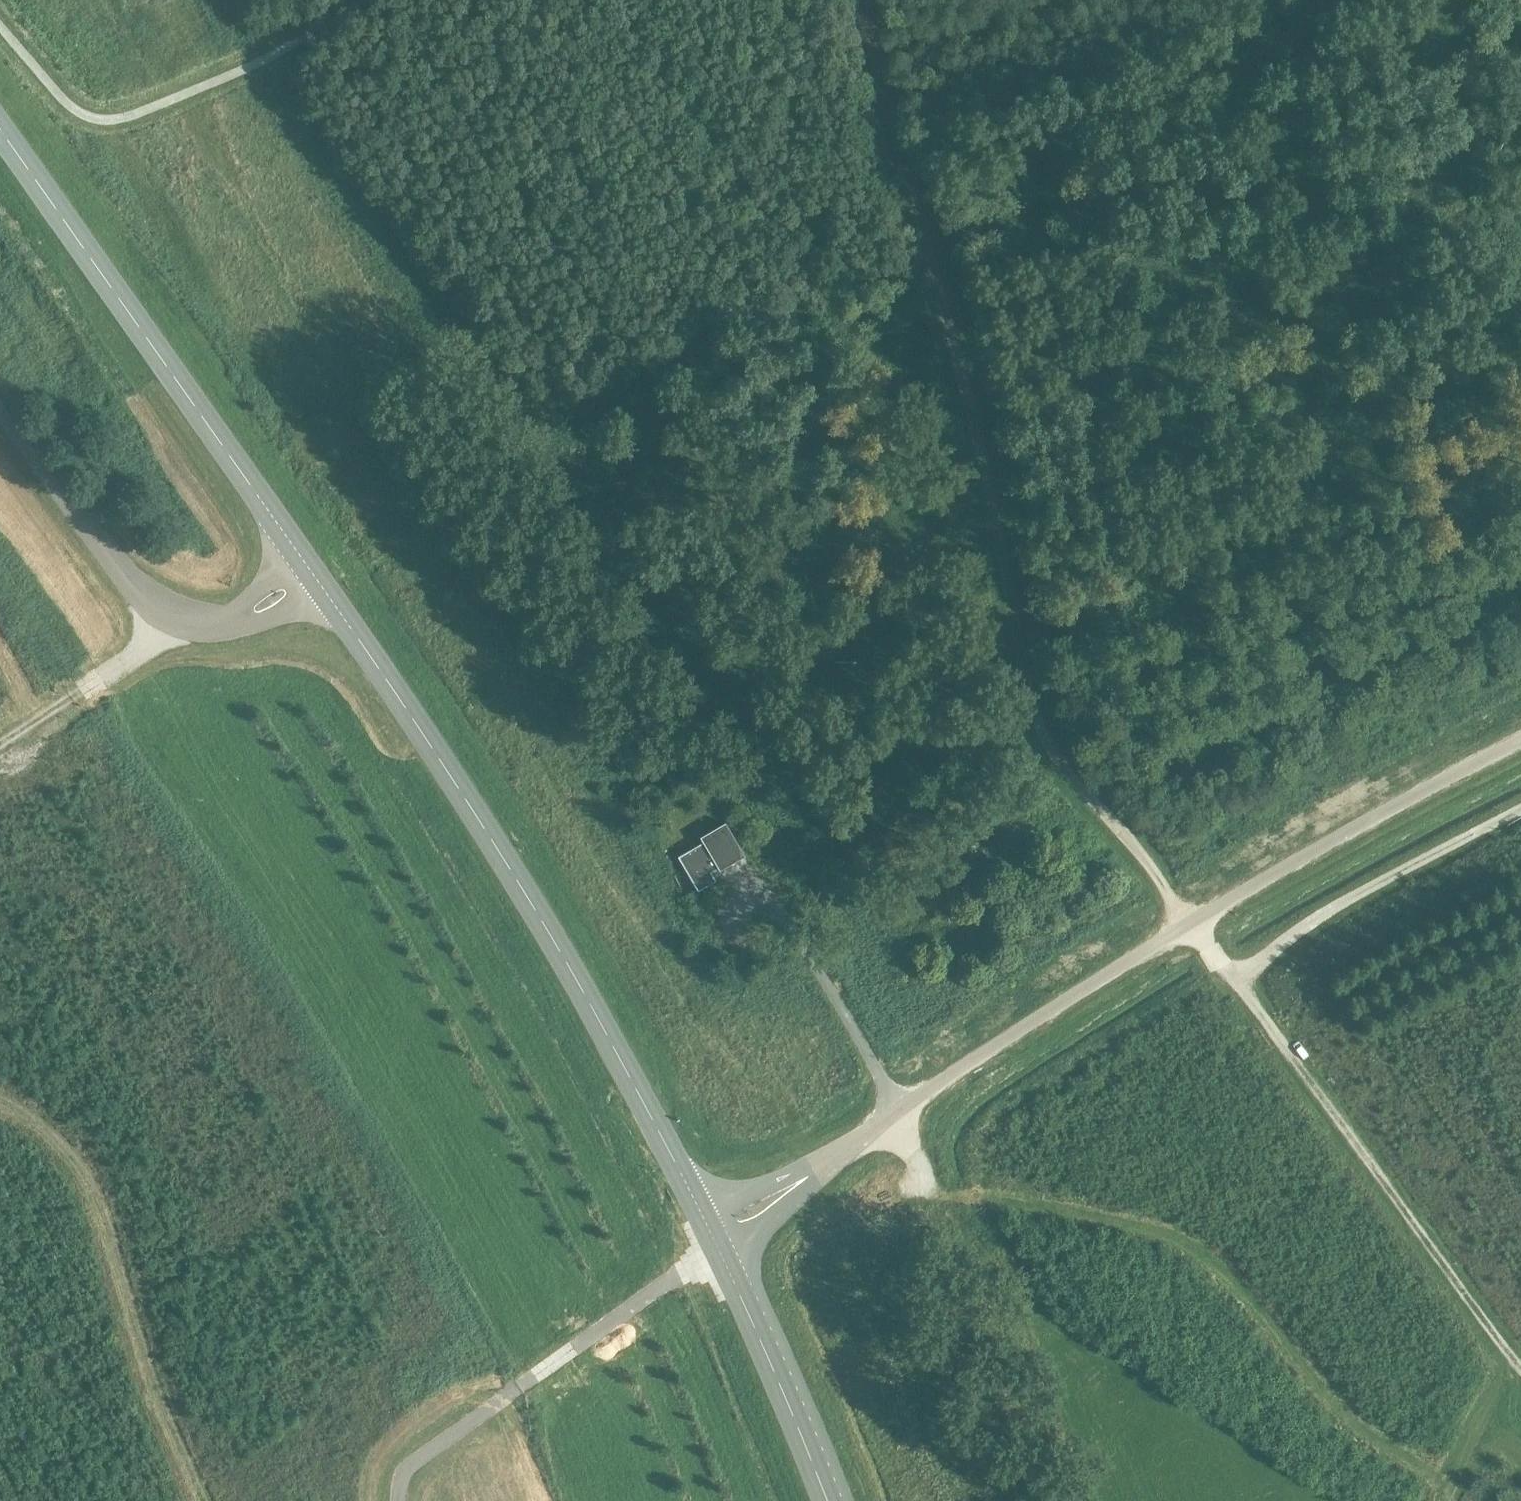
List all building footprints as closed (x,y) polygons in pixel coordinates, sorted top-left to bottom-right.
[(699,892),(717,882),(714,876),(747,857),(727,823),(702,838),(705,843),(679,858),(699,892)]
